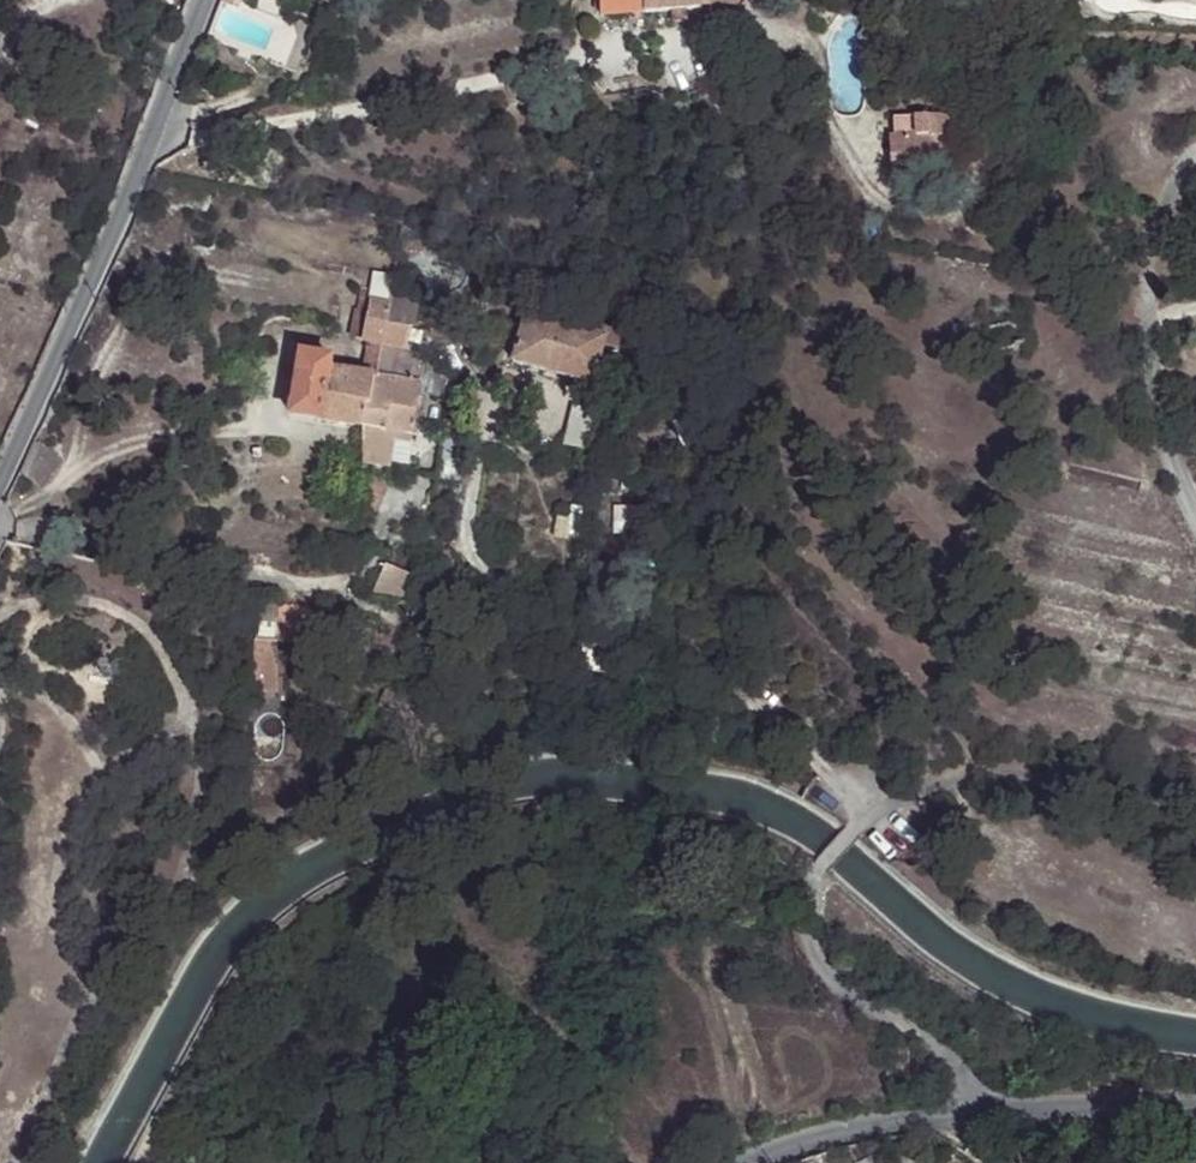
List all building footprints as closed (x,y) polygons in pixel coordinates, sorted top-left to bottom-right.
[(601,14),(667,10),(667,22),(686,21),(686,9),(736,6),(736,0),(600,0),(601,14)] [(894,176),(951,173),(947,113),(890,117),(894,176)] [(390,226),(399,228),(400,221),(391,219),(390,226)] [(371,291),(369,301),(387,305),(391,279),(373,276),(371,291)] [(361,289),(357,311),(367,312),(369,301),(371,291),(361,289)] [(366,342),(381,343),(384,325),(387,305),(369,301),(367,312),(362,341),(366,342)] [(384,325),(406,328),(409,327),(411,307),(387,305),(384,325)] [(526,307),(523,317),(602,340),(600,349),(615,352),(620,334),(526,307)] [(349,340),(362,341),(367,312),(357,311),(353,310),(349,340)] [(602,340),(523,317),(510,364),(589,387),(600,349),(602,340)] [(381,343),(404,347),(406,328),(384,325),(381,343)] [(377,369),(378,364),(381,343),(366,342),(362,367),(366,367),(377,369)] [(418,383),(421,361),(404,347),(381,343),(378,364),(392,367),(391,378),(418,383)] [(289,415),(319,419),(327,368),(328,358),(300,353),(289,415)] [(409,434),(418,383),(391,378),(392,367),(378,364),(377,369),(376,376),(373,376),(368,402),(365,403),(362,427),(409,434)] [(377,369),(366,367),(366,375),(373,376),(376,376),(377,369)] [(368,402),(373,376),(366,375),(327,368),(319,419),(362,427),(365,403),(368,402)] [(407,443),(409,434),(362,427),(361,463),(386,467),(390,441),(407,443)] [(369,490),(360,489),(361,515),(369,514),(369,490)] [(378,567),(370,593),(407,604),(415,578),(378,567)] [(255,593),(239,590),(239,603),(255,605),(255,603),(255,593)] [(570,644),(608,651),(611,632),(572,626),(570,644)] [(252,636),(250,686),(281,681),(272,638),(252,636)] [(0,670),(0,685),(10,685),(11,670),(0,670)]
